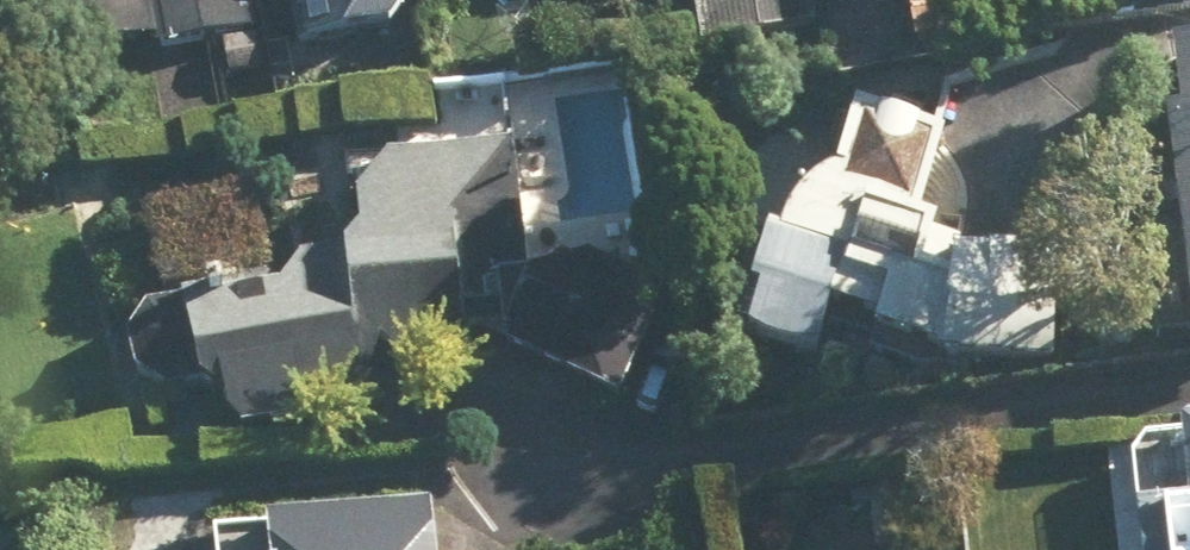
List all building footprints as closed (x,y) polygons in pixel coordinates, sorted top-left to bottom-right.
[(275,33),(269,0),(31,0),(42,70),(275,33)] [(307,49),(413,34),(435,0),(300,0),(307,49)] [(826,16),(824,0),(695,0),(701,35),(826,16)] [(967,226),(930,219),(939,145),(878,133),(847,162),(784,227),(760,332),(839,350),(844,328),(977,359),(1065,360),(1065,257),(965,250),(967,226)] [(378,347),(474,346),(472,210),(505,156),(477,140),(454,170),(386,164),(367,234),(197,296),(191,295),(185,295),(179,296),(173,297),(168,299),(162,302),(157,305),(153,309),(149,314),(145,318),(142,323),(140,329),(138,335),(137,340),(137,346),(138,352),(139,358),(140,364),(143,369),(146,374),(149,379),(154,383),(158,387),(163,390),(168,393),(174,395),(180,396),(186,397),(192,397),(197,396),(203,395),(209,393),(214,390),(219,387),(223,383),(240,436),(391,389),(378,347)] [(597,256),(545,275),(515,348),(633,396),(676,288),(597,256)] [(225,520),(228,549),(448,549),(444,503),(225,520)] [(1175,506),(1179,549),(1189,549),(1189,504),(1175,506)]
